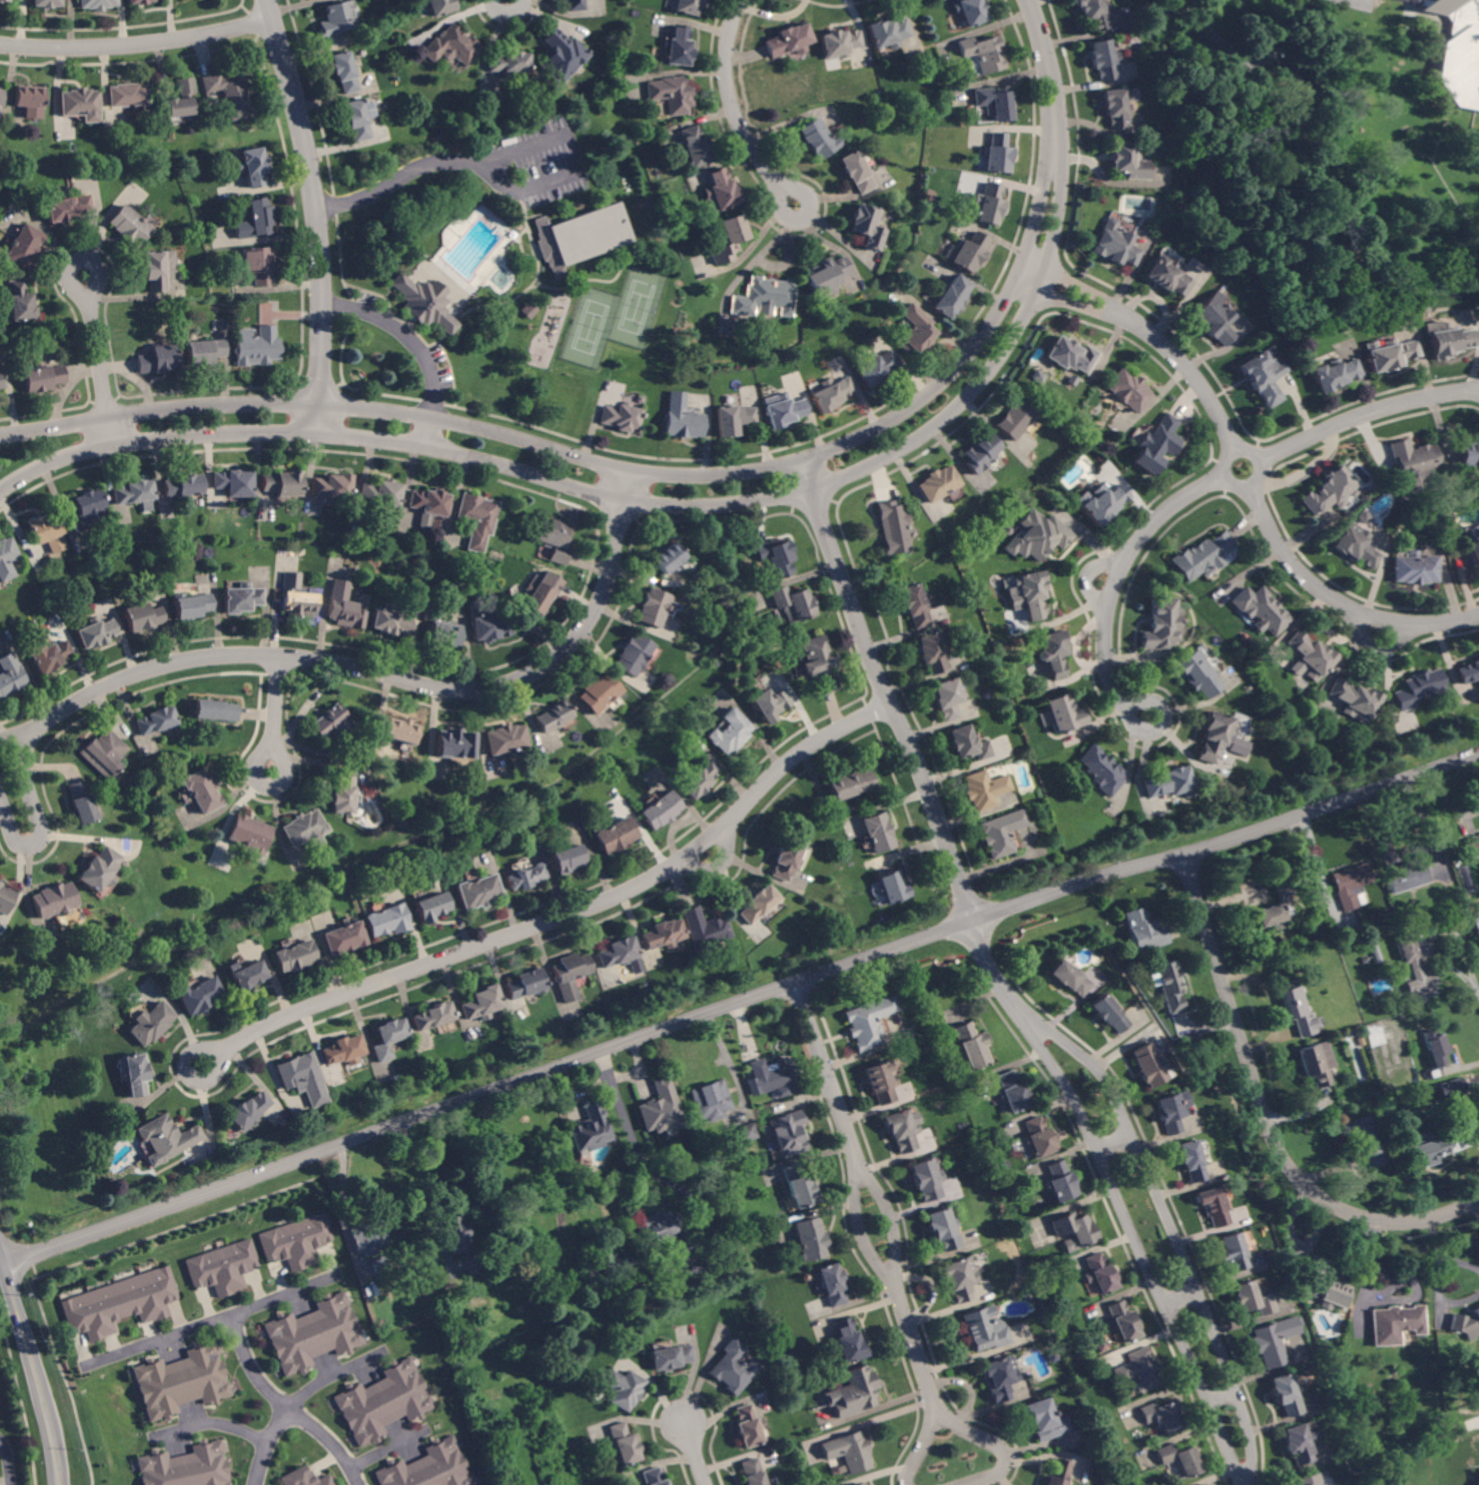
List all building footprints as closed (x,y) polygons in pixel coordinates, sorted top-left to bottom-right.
[(32,6),(32,0),(61,0),(61,7),(53,7),(53,9),(42,9),(42,6),(32,6)] [(81,9),(81,0),(119,0),(119,7),(105,7),(105,11),(96,12),(96,8),(81,9)] [(347,8),(351,7),(354,17),(349,18),(352,27),(337,31),(338,34),(324,38),(325,40),(321,41),(317,30),(320,29),(319,23),(326,21),(324,14),(326,13),(324,6),(345,0),(347,8)] [(421,5),(419,0),(452,0),(455,9),(431,17),(427,3),(421,5)] [(566,12),(565,0),(583,0),(584,11),(566,12)] [(670,11),(673,0),(702,0),(701,4),(699,4),(698,10),(696,10),(694,17),(670,11)] [(955,1),(955,0),(980,0),(988,18),(966,28),(959,13),(956,14),(950,3),(955,1)] [(1102,3),(1109,0),(1112,13),(1107,15),(1110,27),(1094,32),(1090,19),(1085,21),(1081,10),(1077,11),(1074,0),(1101,0),(1102,3)] [(1270,0),(1235,0),(1238,10),(1270,0)] [(1469,1),(1478,3),(1478,111),(1454,106),(1435,80),(1442,43),(1448,39),(1452,17),(1465,7),(1463,5),(1469,1)] [(911,35),(899,40),(901,45),(890,49),(888,44),(874,49),(866,26),(890,17),(892,21),(905,17),(911,35)] [(481,48),(466,67),(445,49),(433,64),(421,53),(434,37),(437,39),(450,22),(481,48)] [(812,42),(804,45),(807,51),(796,56),(793,50),(771,59),(764,42),(766,41),(766,40),(778,35),(776,31),(787,27),(788,28),(794,25),(794,27),(804,23),(812,42)] [(688,41),(690,41),(690,48),(691,48),(690,60),(688,59),(687,66),(662,63),(663,58),(664,58),(665,50),(662,50),(663,38),(670,39),(672,25),(688,27),(688,30),(689,30),(688,41)] [(568,40),(571,37),(589,55),(563,82),(559,78),(555,82),(538,65),(543,60),(539,55),(548,46),(541,40),(554,27),(568,40)] [(837,31),(844,30),(844,32),(858,29),(861,46),(848,49),(849,56),(823,60),(819,35),(826,34),(825,31),(836,29),(837,31)] [(1005,67),(980,75),(974,54),(961,58),(956,42),(977,35),(978,40),(995,35),(1005,67)] [(1112,53),(1119,51),(1121,63),(1115,64),(1117,78),(1099,81),(1097,67),(1091,68),(1089,51),(1090,51),(1089,42),(1110,39),(1112,53)] [(359,90),(342,95),(338,81),(337,82),(335,75),(332,75),(329,64),(331,64),(329,56),(348,51),(359,90)] [(525,73),(515,73),(515,71),(511,70),(511,78),(501,78),(501,72),(488,71),(488,54),(501,55),(501,52),(526,52),(525,73)] [(246,82),(243,83),(249,107),(251,107),(254,115),(229,122),(221,90),(205,94),(200,78),(219,73),(221,79),(243,72),(246,82)] [(684,84),(686,83),(687,88),(689,87),(692,106),(687,107),(688,113),(668,116),(665,97),(647,100),(644,83),(659,80),(658,79),(682,75),(684,84)] [(168,117),(165,99),(179,97),(177,80),(194,77),(196,93),(191,93),(193,114),(168,117)] [(140,84),(147,84),(149,104),(110,107),(109,87),(116,86),(116,85),(140,83),(140,84)] [(41,119),(24,117),(25,107),(13,106),(15,84),(44,87),(41,119)] [(1012,120),(993,123),(991,115),(986,116),(984,105),(975,106),(972,89),(1007,84),(1012,120)] [(84,89),(91,89),(91,91),(99,91),(100,114),(61,115),(60,92),(69,92),(69,90),(75,90),(75,88),(84,87),(84,89)] [(1130,102),(1126,102),(1126,104),(1130,103),(1132,116),(1126,116),(1127,128),(1110,130),(1109,117),(1106,118),(1106,109),(1103,109),(1102,91),(1124,89),(1129,89),(1130,102)] [(371,138),(354,142),(351,129),(348,130),(341,103),(362,98),(371,138)] [(830,139),(836,136),(841,145),(816,160),(799,128),(818,117),(830,139)] [(696,128),(698,127),(702,137),(703,137),(705,144),(708,143),(711,154),(709,154),(712,161),(690,169),(685,156),(681,157),(678,146),(682,144),(678,131),(695,125),(696,128)] [(1006,146),(1011,147),(1009,174),(983,172),(985,145),(988,146),(989,132),(1007,133),(1006,146)] [(1149,180),(1126,178),(1126,173),(1110,171),(1113,142),(1133,143),(1132,152),(1139,152),(1138,159),(1151,160),(1149,180)] [(266,172),(262,173),(264,186),(249,189),(245,170),(238,172),(237,163),(242,162),(239,152),(261,147),(266,172)] [(875,186),(859,195),(852,182),(850,183),(837,159),(854,149),(875,186)] [(723,170),(725,170),(728,179),(729,179),(731,185),(732,185),(735,193),(736,192),(740,202),(709,214),(703,198),(705,198),(702,189),(710,186),(706,173),(722,166),(723,170)] [(999,200),(1001,200),(995,226),(975,221),(979,206),(973,205),(975,194),(981,195),(985,182),(1002,186),(999,200)] [(58,222),(58,221),(49,222),(45,203),(90,194),(92,211),(76,214),(76,217),(68,218),(68,220),(58,222)] [(268,205),(272,205),(274,224),(271,225),(272,235),(236,239),(234,222),(250,220),(247,201),(267,198),(268,205)] [(630,241),(563,265),(565,275),(554,279),(547,260),(543,261),(536,241),(539,239),(533,220),(545,215),(549,226),(617,202),(630,241)] [(876,251),(860,245),(863,236),(847,230),(856,203),(878,210),(873,226),(883,230),(876,251)] [(138,248),(132,243),(131,245),(113,230),(114,228),(108,223),(123,204),(153,228),(138,248)] [(713,267),(707,250),(725,244),(717,222),(739,214),(748,238),(735,242),(738,251),(731,253),(733,259),(713,267)] [(1134,266),(1121,260),(1119,265),(1091,251),(1107,217),(1118,222),(1115,228),(1132,237),(1129,244),(1141,250),(1134,266)] [(41,244),(40,243),(38,248),(40,249),(35,257),(33,256),(31,260),(32,260),(27,269),(6,257),(24,223),(46,235),(41,244)] [(972,274),(949,262),(961,239),(967,242),(973,231),(990,240),(972,274)] [(273,261),(277,260),(278,271),(271,272),(272,285),(254,285),(253,273),(243,273),(243,248),(272,248),(273,261)] [(164,264),(169,264),(169,272),(164,273),(165,292),(150,293),(149,279),(144,279),(143,253),(163,252),(164,264)] [(1166,260),(1169,255),(1181,264),(1176,270),(1193,281),(1182,297),(1169,289),(1167,291),(1144,275),(1158,254),(1166,260)] [(849,271),(836,278),(839,282),(833,285),(836,291),(815,301),(802,276),(821,267),(818,261),(826,257),(828,261),(841,255),(849,271)] [(413,284),(414,282),(419,286),(424,280),(430,285),(434,280),(448,291),(443,297),(448,302),(443,307),(449,312),(447,314),(460,325),(450,336),(436,325),(435,327),(430,322),(426,328),(421,324),(420,325),(406,314),(407,312),(401,307),(406,302),(401,298),(403,296),(389,284),(399,272),(413,284)] [(948,319),(931,308),(953,274),(970,284),(948,319)] [(783,282),(783,279),(795,280),(790,317),(777,315),(778,308),(772,307),(771,315),(755,313),(756,305),(754,304),(752,316),(727,313),(730,295),(743,297),(745,285),(748,285),(749,275),(761,276),(760,279),(783,282)] [(26,294),(32,293),(33,307),(36,307),(37,319),(12,322),(10,308),(5,309),(4,297),(9,296),(7,282),(24,280),(26,294)] [(1224,347),(1213,337),(1211,339),(1188,317),(1216,289),(1225,299),(1221,303),(1233,315),(1224,325),(1235,335),(1224,347)] [(536,311),(529,301),(519,308),(526,318),(536,311)] [(913,354),(907,349),(904,352),(891,341),(898,333),(901,335),(910,325),(898,314),(909,302),(933,323),(929,328),(933,332),(913,354)] [(1449,328),(1454,327),(1455,332),(1469,328),(1473,345),(1457,349),(1458,350),(1450,352),(1451,356),(1432,360),(1426,337),(1424,327),(1437,323),(1447,321),(1449,328)] [(276,339),(280,339),(280,359),(270,359),(270,365),(259,365),(259,363),(249,363),(249,365),(237,366),(236,337),(259,337),(258,325),(275,325),(276,339)] [(1079,349),(1083,344),(1098,354),(1084,375),(1072,367),(1069,371),(1063,367),(1061,370),(1043,357),(1058,335),(1079,349)] [(1393,344),(1413,339),(1418,356),(1398,361),(1399,365),(1370,374),(1361,344),(1378,339),(1380,345),(1383,344),(1382,341),(1391,338),(1393,344)] [(189,366),(187,342),(225,339),(226,357),(213,358),(213,364),(189,366)] [(139,373),(137,356),(152,354),(151,347),(176,344),(179,369),(139,373)] [(898,365),(887,373),(888,374),(882,379),(883,381),(874,387),(873,385),(867,389),(852,368),(864,360),(863,359),(872,352),(876,358),(888,350),(898,365)] [(1266,360),(1270,358),(1275,366),(1271,369),(1277,377),(1269,382),(1280,398),(1264,409),(1236,367),(1260,350),(1266,360)] [(1339,363),(1352,358),(1359,376),(1329,388),(1330,389),(1318,394),(1308,369),(1320,364),(1321,367),(1327,365),(1326,361),(1337,357),(1339,363)] [(49,369),(64,367),(67,383),(52,385),(53,389),(27,394),(23,371),(49,366),(49,369)] [(1132,377),(1135,375),(1142,382),(1141,383),(1153,396),(1134,415),(1104,384),(1122,366),(1132,377)] [(1037,385),(1028,378),(1034,368),(1044,375),(1037,385)] [(854,392),(842,398),(843,400),(834,404),(836,407),(820,415),(810,394),(821,389),(819,383),(829,378),(832,384),(847,376),(854,392)] [(1072,386),(1066,382),(1070,376),(1076,379),(1072,386)] [(702,438),(664,433),(669,391),(685,393),(683,413),(703,415),(702,438)] [(789,403),(803,399),(807,415),(793,418),(794,420),(782,424),(782,427),(770,430),(762,400),(786,393),(789,403)] [(1033,423),(1029,419),(1011,442),(992,425),(1018,395),(1039,414),(1033,423)] [(639,410),(633,432),(598,422),(603,404),(615,407),(616,404),(639,410)] [(734,409),(754,407),(755,425),(736,426),(737,436),(717,436),(716,407),(734,406),(734,409)] [(1179,439),(1168,455),(1162,451),(1157,457),(1162,461),(1151,477),(1130,462),(1138,449),(1134,446),(1144,432),(1147,434),(1163,411),(1178,422),(1171,433),(1179,439)] [(971,476),(961,463),(965,460),(959,452),(985,432),(997,447),(989,453),(993,457),(971,476)] [(1410,450),(1416,448),(1416,446),(1427,443),(1428,446),(1434,444),(1441,467),(1434,469),(1436,475),(1419,481),(1420,486),(1402,492),(1387,444),(1407,438),(1410,450)] [(1461,443),(1478,443),(1478,466),(1461,466),(1461,443)] [(1355,486),(1354,486),(1357,489),(1355,491),(1357,493),(1352,497),(1351,496),(1349,497),(1345,493),(1341,497),(1344,501),(1343,502),(1344,504),(1339,508),(1337,507),(1336,508),(1330,502),(1313,517),(1299,501),(1301,499),(1300,498),(1308,491),(1309,492),(1311,491),(1312,492),(1317,488),(1315,486),(1323,479),(1321,477),(1328,470),(1330,471),(1337,465),(1355,486)] [(959,484),(926,504),(914,484),(927,477),(925,473),(933,468),(936,472),(948,466),(959,484)] [(237,472),(253,472),(253,497),(227,497),(227,489),(213,489),(213,472),(226,472),(226,470),(237,470),(237,472)] [(301,497),(288,497),(288,500),(277,500),(277,491),(262,491),(262,474),(276,474),(276,473),(291,473),(291,471),(301,471),(301,497)] [(350,499),(335,498),(334,504),(323,503),(324,497),(311,496),(313,477),(325,479),(325,474),(340,476),(340,474),(352,475),(350,499)] [(189,499),(178,500),(178,496),(165,497),(164,480),(177,479),(177,478),(185,477),(185,475),(201,475),(202,494),(189,494),(189,499)] [(144,482),(152,480),(155,499),(152,499),(153,503),(138,505),(138,503),(116,506),(113,489),(127,486),(127,484),(134,483),(134,481),(144,480),(144,482)] [(402,485),(398,508),(383,505),(382,510),(372,509),(373,504),(359,501),(363,483),(376,485),(376,480),(402,485)] [(1128,497),(1096,527),(1077,506),(1087,497),(1089,499),(1093,496),(1089,492),(1098,484),(1106,493),(1116,483),(1128,497)] [(105,506),(104,507),(107,515),(91,521),(93,527),(75,533),(70,517),(78,514),(73,498),(81,495),(81,493),(90,490),(91,492),(99,489),(105,506)] [(443,492),(443,494),(450,495),(445,521),(438,519),(438,516),(432,515),(431,519),(420,517),(421,510),(408,507),(411,491),(424,493),(425,490),(432,491),(432,489),(443,492)] [(488,501),(489,500),(499,502),(492,536),(487,535),(482,554),(465,549),(471,528),(473,529),(475,522),(467,519),(467,521),(456,519),(462,493),(484,498),(484,500),(488,501)] [(894,505),(902,503),(904,514),(906,514),(908,523),(904,524),(910,550),(885,556),(873,504),(893,500),(894,505)] [(1035,513),(1036,512),(1045,520),(1049,515),(1073,536),(1061,550),(1054,544),(1038,563),(1026,553),(1022,558),(1014,551),(1011,555),(1003,548),(1016,533),(1020,536),(1025,531),(1017,523),(1030,509),(1035,513)] [(63,534),(61,535),(66,549),(51,554),(46,541),(36,545),(27,521),(44,514),(45,517),(55,513),(63,534)] [(564,565),(547,560),(550,549),(541,546),(542,542),(534,540),(540,517),(563,523),(562,527),(569,529),(564,547),(569,548),(564,565)] [(1371,536),(1365,543),(1381,555),(1371,570),(1355,558),(1352,563),(1330,546),(1345,526),(1346,527),(1350,521),(1371,536)] [(1234,545),(1219,556),(1225,563),(1216,570),(1212,565),(1188,583),(1169,559),(1184,548),(1187,551),(1204,538),(1209,543),(1210,543),(1209,541),(1223,530),(1234,545)] [(1471,537),(1478,534),(1478,568),(1476,569),(1466,545),(1473,542),(1471,537)] [(15,576),(0,583),(0,540),(3,539),(4,540),(11,537),(20,557),(9,562),(15,576)] [(774,544),(786,539),(793,559),(786,562),(790,573),(773,579),(769,568),(763,570),(761,563),(759,564),(752,546),(772,539),(774,544)] [(661,575),(650,559),(673,542),(684,557),(661,575)] [(1438,583),(1392,580),(1394,556),(1424,558),(1424,556),(1438,557),(1438,583)] [(1046,617),(1027,622),(1022,603),(1011,606),(1006,588),(1013,587),(1011,577),(1040,570),(1047,598),(1041,599),(1046,617)] [(316,618),(288,616),(288,611),(282,611),(283,572),(300,573),(299,593),(317,593),(316,618)] [(540,618),(521,605),(536,581),(542,585),(550,574),(563,582),(540,618)] [(363,629),(335,624),(335,620),(326,618),(333,579),(350,583),(346,601),(356,603),(355,610),(366,612),(363,629)] [(250,589),(263,589),(264,605),(250,606),(250,611),(237,612),(237,614),(225,614),(225,589),(239,589),(239,583),(250,583),(250,589)] [(789,593),(804,588),(813,614),(786,623),(780,607),(774,609),(768,591),(786,584),(789,593)] [(924,610),(927,609),(931,624),(914,629),(910,616),(908,616),(905,608),(902,609),(899,598),(902,598),(899,589),(917,584),(924,610)] [(1270,595),(1267,598),(1291,618),(1275,637),(1264,628),(1260,634),(1251,627),(1257,620),(1251,615),(1248,619),(1229,603),(1243,585),(1251,592),(1258,585),(1270,595)] [(670,596),(658,628),(635,620),(640,607),(638,606),(643,592),(646,593),(648,588),(670,596)] [(214,612),(201,613),(201,616),(177,620),(174,598),(198,595),(199,596),(212,595),(214,612)] [(1177,645),(1165,646),(1166,649),(1141,649),(1141,632),(1150,632),(1149,616),(1151,616),(1150,598),(1177,598),(1177,609),(1180,609),(1180,615),(1180,630),(1177,630),(1177,645)] [(148,610),(161,607),(165,622),(153,625),(153,626),(129,633),(123,609),(146,603),(148,610)] [(392,612),(400,613),(399,617),(412,620),(408,637),(396,634),(395,637),(385,635),(386,632),(370,628),(375,608),(382,609),(384,603),(393,605),(392,612)] [(458,650),(428,646),(431,623),(423,622),(425,604),(441,607),(438,623),(461,627),(458,650)] [(482,612),(496,610),(496,618),(511,618),(513,634),(492,637),(492,639),(491,639),(491,641),(480,642),(480,640),(473,641),(469,605),(482,604),(482,612)] [(99,624),(112,619),(118,634),(106,639),(107,642),(91,649),(90,646),(83,649),(75,631),(91,624),(89,619),(96,616),(99,624)] [(1315,682),(1305,674),(1310,668),(1307,666),(1303,670),(1293,662),(1299,655),(1286,643),(1299,628),(1335,658),(1315,682)] [(1067,677),(1051,680),(1047,660),(1040,662),(1038,651),(1040,651),(1037,636),(1062,630),(1067,654),(1062,656),(1067,677)] [(939,642),(945,640),(948,650),(942,652),(947,670),(930,675),(926,663),(922,664),(914,639),(936,632),(939,642)] [(653,645),(642,662),(644,663),(638,672),(636,671),(632,677),(613,665),(621,649),(620,649),(627,637),(631,639),(634,633),(653,645)] [(835,686),(818,691),(813,675),(803,678),(799,663),(805,661),(800,642),(823,634),(833,666),(829,668),(835,686)] [(44,648),(52,643),(54,646),(65,640),(73,654),(61,661),(62,664),(56,667),(57,669),(49,674),(47,672),(41,676),(31,658),(25,648),(39,640),(44,648)] [(1207,700),(1198,688),(1193,692),(1173,665),(1194,648),(1223,686),(1207,700)] [(3,671),(0,666),(0,659),(10,653),(29,682),(0,701),(0,673),(3,671)] [(1458,666),(1478,658),(1478,690),(1476,680),(1461,685),(1455,669),(1459,668),(1458,666)] [(1447,690),(1437,695),(1435,691),(1420,697),(1420,698),(1413,701),(1415,707),(1400,713),(1392,693),(1406,688),(1403,681),(1411,678),(1410,676),(1427,669),(1428,673),(1438,668),(1447,690)] [(620,692),(591,715),(576,695),(581,692),(579,689),(596,675),(597,677),(604,671),(620,692)] [(1368,725),(1341,713),(1345,703),(1328,695),(1336,676),(1380,695),(1368,725)] [(960,716),(944,722),(940,709),(937,710),(933,699),(936,698),(931,686),(954,677),(963,700),(955,703),(960,716)] [(771,695),(782,689),(793,702),(780,713),(779,711),(773,714),(776,719),(765,726),(750,699),(767,689),(771,695)] [(1075,710),(1082,707),(1088,723),(1057,735),(1045,701),(1068,693),(1075,710)] [(237,722),(195,718),(197,699),(224,702),(224,703),(239,705),(237,722)] [(542,734),(531,716),(559,699),(570,717),(542,734)] [(337,740),(330,732),(321,740),(309,727),(336,704),(347,717),(354,726),(337,740)] [(179,724),(142,736),(137,721),(149,717),(148,714),(155,712),(155,710),(165,707),(166,708),(173,706),(179,724)] [(746,733),(749,736),(732,752),(730,750),(724,756),(704,737),(713,728),(717,732),(726,724),(720,717),(731,707),(752,728),(746,733)] [(1231,748),(1222,745),(1215,766),(1196,759),(1206,731),(1201,729),(1208,710),(1240,722),(1231,748)] [(401,722),(402,718),(411,721),(410,723),(418,726),(412,746),(383,737),(389,718),(401,722)] [(507,727),(521,724),(527,748),(489,756),(484,732),(498,730),(497,726),(507,724),(507,727)] [(972,737),(974,736),(977,744),(988,740),(994,755),(979,761),(975,752),(958,759),(955,750),(952,751),(948,742),(951,740),(948,732),(967,724),(972,737)] [(130,749),(118,762),(123,766),(108,781),(80,753),(94,738),(97,740),(108,728),(130,749)] [(460,734),(462,734),(463,732),(474,732),(473,758),(436,757),(437,731),(447,732),(447,729),(460,730),(460,734)] [(1116,764),(1117,763),(1125,770),(1123,773),(1124,774),(1122,778),(1125,780),(1110,798),(1094,785),(1097,781),(1085,771),(1086,769),(1078,762),(1093,743),(1102,750),(1100,751),(1116,764)] [(719,771),(716,774),(717,775),(710,780),(712,783),(706,788),(707,789),(698,796),(692,801),(678,785),(689,775),(687,772),(696,764),(698,767),(708,758),(719,771)] [(1197,795),(1185,798),(1183,792),(1171,796),(1169,791),(1147,799),(1141,781),(1187,765),(1197,795)] [(213,784),(214,783),(217,789),(215,790),(218,796),(219,795),(224,804),(202,815),(189,789),(186,791),(180,779),(189,775),(189,776),(205,768),(213,784)] [(351,815),(331,813),(331,805),(330,805),(331,793),(332,793),(333,784),(337,785),(338,769),(355,770),(351,815)] [(989,781),(1007,774),(1013,790),(995,796),(998,805),(977,813),(974,806),(973,807),(971,800),(967,801),(963,792),(967,791),(965,784),(967,784),(964,777),(985,769),(989,781)] [(876,787),(835,801),(828,781),(856,771),(857,774),(870,770),(876,787)] [(80,825),(68,785),(86,780),(97,820),(80,825)] [(667,825),(665,822),(654,831),(640,812),(669,790),(684,808),(672,817),(674,820),(667,825)] [(1009,833),(1016,851),(992,861),(988,850),(990,849),(989,846),(986,847),(983,838),(986,837),(985,833),(982,834),(979,824),(1024,808),(1030,825),(1009,833)] [(322,824),(324,823),(328,830),(317,837),(316,834),(290,848),(280,828),(287,824),(286,822),(293,819),(292,816),(298,813),(299,815),(307,811),(308,813),(314,809),(322,824)] [(896,846),(876,854),(870,837),(868,837),(862,819),(884,812),(896,846)] [(260,857),(251,854),(249,857),(240,853),(243,846),(226,839),(236,814),(272,828),(260,857)] [(606,855),(595,832),(628,816),(639,837),(606,855)] [(1381,839),(1388,860),(1408,853),(1401,833),(1381,839)] [(1464,840),(1478,835),(1478,856),(1471,859),(1464,840)] [(790,882),(772,876),(776,863),(774,862),(780,845),(783,846),(786,837),(804,843),(790,882)] [(122,858),(110,874),(116,879),(109,888),(103,884),(96,894),(75,878),(92,856),(95,858),(104,845),(122,858)] [(559,876),(552,853),(578,845),(584,865),(570,869),(571,871),(559,876)] [(1416,866),(1424,864),(1429,882),(1392,894),(1386,874),(1391,872),(1390,868),(1414,860),(1416,866)] [(1343,912),(1330,874),(1366,862),(1373,882),(1360,886),(1366,902),(1358,905),(1358,906),(1343,912)] [(522,889),(521,887),(513,890),(508,876),(535,867),(536,864),(540,863),(543,864),(548,878),(541,881),(541,882),(522,889)] [(904,885),(908,883),(912,895),(887,905),(876,878),(898,869),(904,885)] [(504,897),(490,902),(491,905),(483,908),(482,905),(467,911),(457,885),(468,881),(468,883),(495,873),(504,897)] [(1260,928),(1255,912),(1279,904),(1273,884),(1289,878),(1294,894),(1289,895),(1296,916),(1260,928)] [(77,905),(69,908),(71,912),(57,917),(55,914),(38,920),(30,897),(39,893),(38,891),(59,883),(60,885),(69,882),(77,905)] [(781,901),(777,905),(774,903),(772,906),(776,910),(770,916),(765,911),(750,926),(739,914),(748,906),(746,903),(752,897),(751,896),(759,888),(760,890),(765,884),(781,901)] [(4,914),(0,912),(0,886),(15,893),(4,914)] [(423,924),(415,902),(445,891),(451,909),(444,911),(444,913),(433,917),(434,920),(423,924)] [(395,935),(393,930),(373,937),(365,916),(403,902),(413,928),(395,935)] [(704,924),(706,923),(705,921),(720,916),(720,918),(725,917),(732,937),(721,941),(720,939),(713,942),(713,943),(706,946),(708,950),(696,954),(682,910),(698,905),(704,924)] [(1147,923),(1156,920),(1158,927),(1165,925),(1170,942),(1136,953),(1123,913),(1142,907),(1147,923)] [(685,937),(674,941),(676,946),(668,949),(665,943),(647,951),(642,939),(655,934),(652,925),(662,920),(663,922),(670,919),(671,922),(677,919),(685,937)] [(360,947),(359,946),(354,948),(355,950),(347,953),(346,951),(341,953),(341,954),(331,957),(323,933),(361,921),(369,944),(360,947)] [(1418,965),(1427,962),(1431,974),(1434,973),(1437,983),(1434,984),(1437,995),(1426,999),(1427,1002),(1412,1007),(1404,983),(1412,980),(1407,963),(1404,964),(1395,937),(1410,932),(1418,958),(1416,959),(1418,965)] [(622,966),(620,962),(603,969),(597,952),(608,947),(607,945),(632,936),(641,959),(622,966)] [(291,972),(290,970),(282,973),(275,952),(311,939),(319,959),(311,962),(312,964),(291,972)] [(564,1003),(551,962),(585,952),(592,973),(574,979),(580,998),(564,1003)] [(1362,964),(1360,957),(1365,955),(1368,962),(1362,964)] [(268,977),(261,980),(261,982),(251,987),(252,990),(241,994),(229,966),(238,962),(241,969),(260,959),(268,977)] [(1082,999),(1050,973),(1061,959),(1093,984),(1082,999)] [(1170,1015),(1155,967),(1176,960),(1185,990),(1179,992),(1185,1010),(1170,1015)] [(537,995),(537,993),(531,996),(530,993),(509,1001),(504,984),(516,980),(515,976),(539,968),(548,991),(537,995)] [(198,1014),(197,1012),(191,1015),(179,995),(215,975),(225,994),(212,1001),(214,1005),(198,1014)] [(1309,1012),(1313,1011),(1320,1032),(1300,1038),(1294,1018),(1289,1020),(1280,992),(1284,991),(1282,983),(1298,978),(1309,1012)] [(492,1017),(481,1021),(479,1015),(466,1020),(460,1003),(474,999),(472,994),(484,990),(483,987),(495,983),(502,1008),(490,1012),(492,1017)] [(1131,1024),(1119,1034),(1110,1024),(1108,1026),(1090,1005),(1105,993),(1131,1024)] [(882,1034),(880,1034),(884,1044),(857,1053),(853,1043),(855,1042),(854,1037),(849,1038),(846,1028),(850,1027),(848,1022),(846,1023),(842,1012),(894,994),(899,1011),(877,1019),(882,1034)] [(177,1016),(171,1023),(173,1025),(154,1043),(152,1041),(145,1047),(130,1031),(138,1023),(134,1019),(144,1010),(148,1014),(162,1000),(177,1016)] [(455,1019),(416,1032),(411,1017),(425,1012),(424,1010),(436,1006),(435,1004),(442,1002),(442,1003),(449,1001),(455,1019)] [(409,1036),(389,1043),(394,1058),(379,1063),(373,1046),(382,1043),(376,1028),(385,1025),(384,1023),(395,1019),(395,1021),(403,1018),(409,1036)] [(975,1035),(983,1032),(988,1044),(984,1046),(991,1062),(970,1071),(952,1028),(969,1021),(975,1035)] [(1438,1035),(1444,1034),(1450,1053),(1443,1055),(1446,1065),(1441,1066),(1444,1075),(1427,1080),(1424,1070),(1431,1068),(1422,1033),(1436,1029),(1438,1035)] [(365,1053),(341,1062),(340,1060),(326,1065),(320,1049),(334,1044),(333,1040),(344,1036),(345,1039),(358,1034),(365,1053)] [(1358,1045),(1356,1039),(1362,1037),(1364,1043),(1358,1045)] [(1329,1083),(1314,1089),(1309,1073),(1298,1076),(1290,1051),(1321,1040),(1330,1067),(1324,1069),(1329,1083)] [(1150,1089),(1146,1082),(1144,1084),(1137,1070),(1139,1069),(1130,1053),(1150,1042),(1169,1078),(1150,1089)] [(330,1101),(311,1108),(304,1090),(297,1093),(294,1086),(285,1090),(275,1065),(310,1051),(330,1101)] [(146,1063),(148,1062),(151,1080),(145,1081),(147,1094),(131,1097),(129,1080),(124,1081),(122,1070),(126,1070),(124,1056),(144,1053),(146,1063)] [(889,1076),(894,1074),(898,1085),(890,1088),(895,1101),(879,1107),(874,1093),(871,1094),(862,1069),(888,1060),(892,1071),(887,1073),(889,1076)] [(788,1064),(791,1062),(797,1081),(760,1094),(753,1076),(777,1068),(775,1064),(787,1061),(788,1064)] [(1018,1082),(1021,1081),(1032,1104),(1010,1114),(1005,1101),(1001,1102),(996,1091),(1001,1089),(996,1076),(1012,1069),(1018,1082)] [(687,1126),(677,1130),(677,1127),(658,1134),(656,1129),(648,1132),(639,1106),(646,1104),(646,1102),(654,1099),(655,1101),(660,1099),(654,1081),(663,1078),(664,1079),(670,1077),(687,1126)] [(1469,1113),(1458,1116),(1461,1124),(1452,1127),(1443,1099),(1441,1099),(1437,1085),(1462,1077),(1467,1093),(1464,1094),(1469,1113)] [(709,1122),(707,1117),(700,1120),(690,1091),(723,1079),(733,1109),(724,1112),(726,1116),(709,1122)] [(256,1117),(258,1120),(242,1133),(227,1116),(233,1111),(232,1109),(240,1102),(242,1104),(260,1089),(272,1103),(256,1117)] [(1180,1107),(1185,1105),(1188,1116),(1179,1118),(1183,1131),(1167,1136),(1163,1123),(1160,1124),(1157,1114),(1159,1113),(1156,1100),(1177,1094),(1180,1107)] [(608,1123),(609,1122),(615,1137),(613,1138),(614,1140),(606,1143),(607,1147),(590,1152),(589,1150),(580,1153),(571,1128),(579,1126),(578,1123),(589,1119),(584,1106),(600,1100),(608,1123)] [(909,1123),(915,1121),(919,1132),(911,1134),(916,1149),(900,1154),(899,1152),(897,1153),(890,1133),(886,1135),(881,1117),(905,1109),(909,1123)] [(802,1125),(807,1141),(804,1142),(807,1150),(781,1160),(767,1121),(799,1110),(804,1125),(802,1125)] [(171,1124),(173,1123),(179,1134),(197,1124),(205,1138),(152,1166),(147,1157),(155,1152),(148,1139),(144,1141),(137,1129),(166,1113),(171,1124)] [(1381,1150),(1384,1149),(1388,1163),(1370,1168),(1360,1133),(1339,1139),(1336,1126),(1371,1115),(1381,1150)] [(1044,1127),(1047,1126),(1049,1134),(1052,1133),(1057,1151),(1035,1158),(1032,1146),(1026,1148),(1023,1136),(1028,1135),(1024,1121),(1040,1116),(1044,1127)] [(743,1143),(738,1128),(753,1122),(758,1137),(743,1143)] [(1415,1171),(1408,1148),(1446,1136),(1452,1153),(1438,1157),(1439,1163),(1415,1171)] [(1207,1179),(1190,1184),(1184,1163),(1180,1164),(1177,1153),(1180,1152),(1177,1145),(1195,1139),(1207,1179)] [(937,1169),(934,1170),(935,1171),(940,1170),(944,1181),(936,1183),(941,1197),(925,1203),(924,1201),(923,1202),(920,1194),(919,1195),(917,1190),(916,1191),(910,1174),(912,1173),(909,1166),(930,1159),(934,1158),(937,1169)] [(1066,1172),(1070,1171),(1077,1196),(1055,1202),(1048,1181),(1051,1180),(1047,1165),(1063,1160),(1066,1172)] [(804,1175),(812,1172),(822,1201),(797,1210),(782,1169),(800,1162),(804,1175)] [(1231,1223),(1213,1229),(1209,1216),(1207,1217),(1202,1204),(1198,1205),(1195,1194),(1219,1186),(1231,1223)] [(950,1219),(955,1218),(959,1227),(954,1229),(960,1247),(944,1252),(940,1241),(935,1242),(926,1214),(946,1207),(950,1219)] [(681,1221),(675,1223),(678,1232),(673,1234),(674,1236),(676,1236),(678,1241),(677,1242),(679,1249),(667,1254),(661,1239),(657,1241),(651,1227),(646,1229),(643,1221),(661,1213),(662,1215),(669,1211),(670,1214),(677,1211),(681,1221)] [(1074,1218),(1085,1214),(1088,1221),(1090,1220),(1093,1228),(1094,1228),(1099,1239),(1068,1254),(1062,1242),(1073,1237),(1070,1231),(1056,1237),(1049,1222),(1071,1212),(1074,1218)] [(320,1263),(307,1267),(307,1269),(292,1274),(286,1259),(276,1263),(275,1260),(267,1262),(258,1235),(324,1213),(333,1240),(326,1243),(327,1245),(315,1249),(320,1263)] [(820,1225),(821,1225),(823,1232),(825,1240),(827,1240),(829,1248),(826,1249),(827,1257),(803,1263),(803,1261),(802,1261),(800,1255),(801,1254),(794,1223),(818,1217),(820,1225)] [(378,1254),(366,1258),(364,1252),(357,1254),(349,1230),(381,1220),(389,1243),(376,1248),(378,1254)] [(1250,1268),(1233,1273),(1229,1260),(1220,1263),(1217,1252),(1220,1251),(1219,1249),(1223,1248),(1220,1238),(1239,1232),(1250,1268)] [(246,1288),(233,1292),(233,1294),(218,1299),(213,1284),(202,1288),(201,1285),(193,1288),(184,1261),(250,1238),(259,1266),(252,1268),(253,1271),(242,1275),(246,1288)] [(1101,1255),(1102,1255),(1110,1272),(1113,1271),(1117,1280),(1115,1281),(1118,1288),(1101,1295),(1094,1281),(1088,1284),(1084,1274),(1090,1272),(1084,1259),(1099,1252),(1101,1255)] [(376,1276),(371,1260),(390,1254),(393,1264),(388,1266),(390,1271),(376,1276)] [(979,1282),(968,1286),(972,1299),(957,1304),(952,1291),(951,1292),(946,1278),(942,1279),(938,1267),(970,1256),(979,1282)] [(1326,1281),(1327,1278),(1352,1287),(1344,1309),(1319,1299),(1321,1293),(1306,1287),(1312,1273),(1308,1271),(1314,1256),(1329,1262),(1322,1280),(1326,1281)] [(838,1270),(840,1270),(844,1281),(842,1282),(845,1290),(843,1291),(847,1303),(830,1309),(817,1270),(836,1263),(838,1270)] [(171,1316),(154,1322),(154,1320),(141,1324),(138,1313),(113,1322),(117,1333),(104,1337),(105,1338),(89,1344),(85,1331),(71,1336),(60,1302),(169,1266),(180,1299),(167,1304),(171,1316)] [(1254,1290),(1262,1287),(1264,1296),(1270,1294),(1276,1311),(1260,1316),(1257,1308),(1242,1313),(1239,1304),(1236,1305),(1233,1295),(1236,1294),(1233,1286),(1251,1280),(1254,1290)] [(350,1306),(349,1307),(350,1311),(352,1310),(358,1326),(357,1327),(359,1331),(360,1330),(366,1345),(352,1350),(353,1354),(347,1357),(346,1353),(338,1356),(335,1349),(311,1359),(314,1366),(305,1370),(307,1373),(301,1376),(300,1372),(286,1378),(280,1365),(282,1364),(280,1359),(278,1360),(271,1343),(272,1343),(271,1338),(270,1339),(264,1325),(278,1319),(277,1316),(283,1313),(285,1316),(292,1313),(295,1321),(318,1311),(315,1304),(323,1300),(322,1297),(329,1294),(330,1297),(344,1292),(350,1306)] [(1125,1307),(1126,1306),(1128,1311),(1130,1311),(1133,1318),(1135,1317),(1139,1327),(1137,1328),(1141,1336),(1123,1344),(1107,1307),(1122,1300),(1125,1307)] [(1425,1334),(1413,1335),(1413,1330),(1400,1331),(1400,1345),(1373,1347),(1371,1310),(1387,1309),(1387,1307),(1399,1306),(1399,1308),(1412,1308),(1412,1306),(1424,1305),(1425,1334)] [(994,1330),(1006,1326),(1012,1342),(988,1351),(987,1348),(973,1353),(963,1325),(965,1324),(962,1315),(985,1307),(994,1330)] [(1470,1311),(1478,1307),(1478,1335),(1467,1340),(1464,1333),(1449,1330),(1452,1314),(1465,1317),(1471,1313),(1470,1311)] [(855,1332),(856,1331),(861,1346),(864,1345),(867,1357),(837,1367),(828,1341),(839,1337),(834,1322),(851,1317),(854,1326),(853,1326),(855,1332)] [(1287,1364),(1264,1370),(1260,1353),(1255,1354),(1251,1338),(1254,1337),(1252,1329),(1297,1317),(1301,1333),(1280,1339),(1287,1364)] [(743,1367),(752,1357),(762,1366),(735,1397),(725,1388),(726,1386),(720,1380),(718,1382),(707,1372),(725,1353),(721,1350),(734,1336),(747,1348),(736,1360),(743,1367)] [(220,1356),(219,1357),(220,1361),(222,1360),(227,1377),(226,1378),(227,1381),(229,1381),(234,1396),(219,1401),(221,1404),(214,1406),(213,1402),(205,1405),(202,1398),(178,1407),(180,1414),(172,1417),(173,1421),(167,1423),(166,1419),(152,1424),(147,1410),(148,1409),(146,1405),(145,1405),(139,1388),(140,1387),(139,1383),(138,1384),(133,1369),(147,1364),(146,1361),(153,1359),(154,1362),(162,1360),(164,1367),(188,1359),(186,1351),(194,1349),(193,1345),(200,1343),(201,1346),(215,1341),(220,1356)] [(653,1371),(651,1351),(692,1345),(694,1362),(680,1363),(681,1367),(653,1371)] [(1152,1361),(1155,1360),(1159,1368),(1156,1369),(1163,1383),(1139,1393),(1135,1384),(1137,1383),(1135,1377),(1119,1384),(1113,1369),(1129,1362),(1126,1354),(1147,1346),(1151,1355),(1150,1355),(1152,1361)] [(1050,1364),(1046,1356),(1054,1352),(1058,1360),(1050,1364)] [(994,1404),(981,1365),(1011,1354),(1020,1380),(1007,1385),(1011,1398),(994,1404)] [(418,1371),(416,1372),(418,1376),(420,1375),(428,1390),(427,1391),(429,1395),(430,1394),(437,1408),(424,1415),(426,1418),(420,1422),(418,1418),(410,1422),(406,1416),(384,1428),(387,1434),(379,1438),(381,1442),(375,1445),(374,1442),(361,1449),(354,1436),(355,1435),(352,1431),(351,1431),(343,1415),(344,1415),(342,1411),(341,1411),(333,1398),(347,1391),(345,1388),(352,1384),(353,1387),(360,1384),(364,1391),(387,1379),(383,1372),(390,1368),(389,1364),(395,1361),(397,1364),(410,1357),(418,1371)] [(869,1372),(872,1371),(877,1385),(878,1385),(879,1388),(874,1390),(877,1396),(874,1397),(877,1405),(866,1409),(866,1411),(837,1420),(832,1403),(839,1400),(835,1390),(848,1385),(844,1372),(866,1364),(869,1372)] [(624,1377),(628,1370),(647,1381),(643,1387),(645,1388),(641,1393),(642,1394),(637,1403),(636,1402),(633,1408),(632,1407),(628,1414),(609,1402),(610,1400),(609,1399),(612,1395),(613,1396),(615,1392),(602,1384),(610,1369),(624,1377)] [(1292,1385),(1298,1383),(1300,1392),(1295,1393),(1301,1413),(1285,1418),(1281,1405),(1276,1407),(1270,1387),(1271,1387),(1269,1379),(1289,1373),(1292,1385)] [(1055,1419),(1066,1415),(1071,1431),(1038,1443),(1032,1425),(1030,1426),(1023,1406),(1047,1397),(1055,1419)] [(1167,1402),(1172,1400),(1182,1428),(1164,1435),(1161,1426),(1155,1428),(1153,1421),(1145,1424),(1139,1408),(1165,1398),(1167,1402)] [(756,1420),(760,1419),(764,1429),(760,1431),(764,1441),(744,1448),(736,1423),(740,1422),(735,1408),(751,1403),(756,1420)] [(629,1435),(632,1433),(635,1441),(636,1441),(640,1451),(638,1452),(641,1460),(621,1466),(608,1427),(624,1421),(629,1435)] [(1305,1433),(1310,1432),(1313,1442),(1307,1444),(1312,1460),(1294,1466),(1291,1454),(1286,1455),(1283,1444),(1285,1443),(1283,1437),(1284,1436),(1282,1430),(1301,1424),(1305,1433)] [(862,1437),(865,1437),(870,1452),(869,1453),(872,1460),(870,1460),(873,1468),(849,1476),(842,1456),(826,1461),(820,1444),(860,1430),(862,1437)] [(471,1473),(477,1484),(382,1484),(381,1484),(375,1472),(388,1465),(387,1463),(394,1459),(395,1463),(402,1459),(406,1466),(429,1455),(425,1448),(433,1445),(432,1441),(438,1438),(440,1441),(453,1435),(460,1449),(459,1450),(461,1454),(462,1453),(469,1469),(468,1470),(470,1473),(471,1473)] [(231,1481),(232,1484),(143,1484),(141,1478),(142,1478),(141,1473),(140,1473),(137,1458),(152,1455),(151,1452),(158,1450),(159,1454),(167,1452),(168,1460),(193,1454),(191,1447),(200,1445),(199,1441),(206,1440),(207,1443),(221,1440),(225,1455),(224,1455),(224,1460),(226,1460),(230,1477),(228,1477),(229,1481),(231,1481)] [(1175,1452),(1191,1446),(1194,1455),(1197,1454),(1199,1461),(1197,1462),(1200,1471),(1182,1478),(1174,1460),(1161,1466),(1154,1450),(1171,1443),(1175,1452)] [(757,1457),(766,1484),(745,1484),(743,1477),(744,1477),(739,1463),(757,1457)] [(1072,1464),(1065,1484),(1040,1484),(1044,1475),(1049,1476),(1055,1458),(1072,1464)] [(329,1474),(335,1484),(284,1484),(280,1478),(305,1465),(309,1472),(311,1471),(317,1481),(329,1474)] [(665,1480),(667,1484),(645,1484),(641,1472),(658,1467),(662,1479),(665,1480)] [(1317,1473),(1320,1484),(1293,1484),(1292,1481),(1317,1473)]
